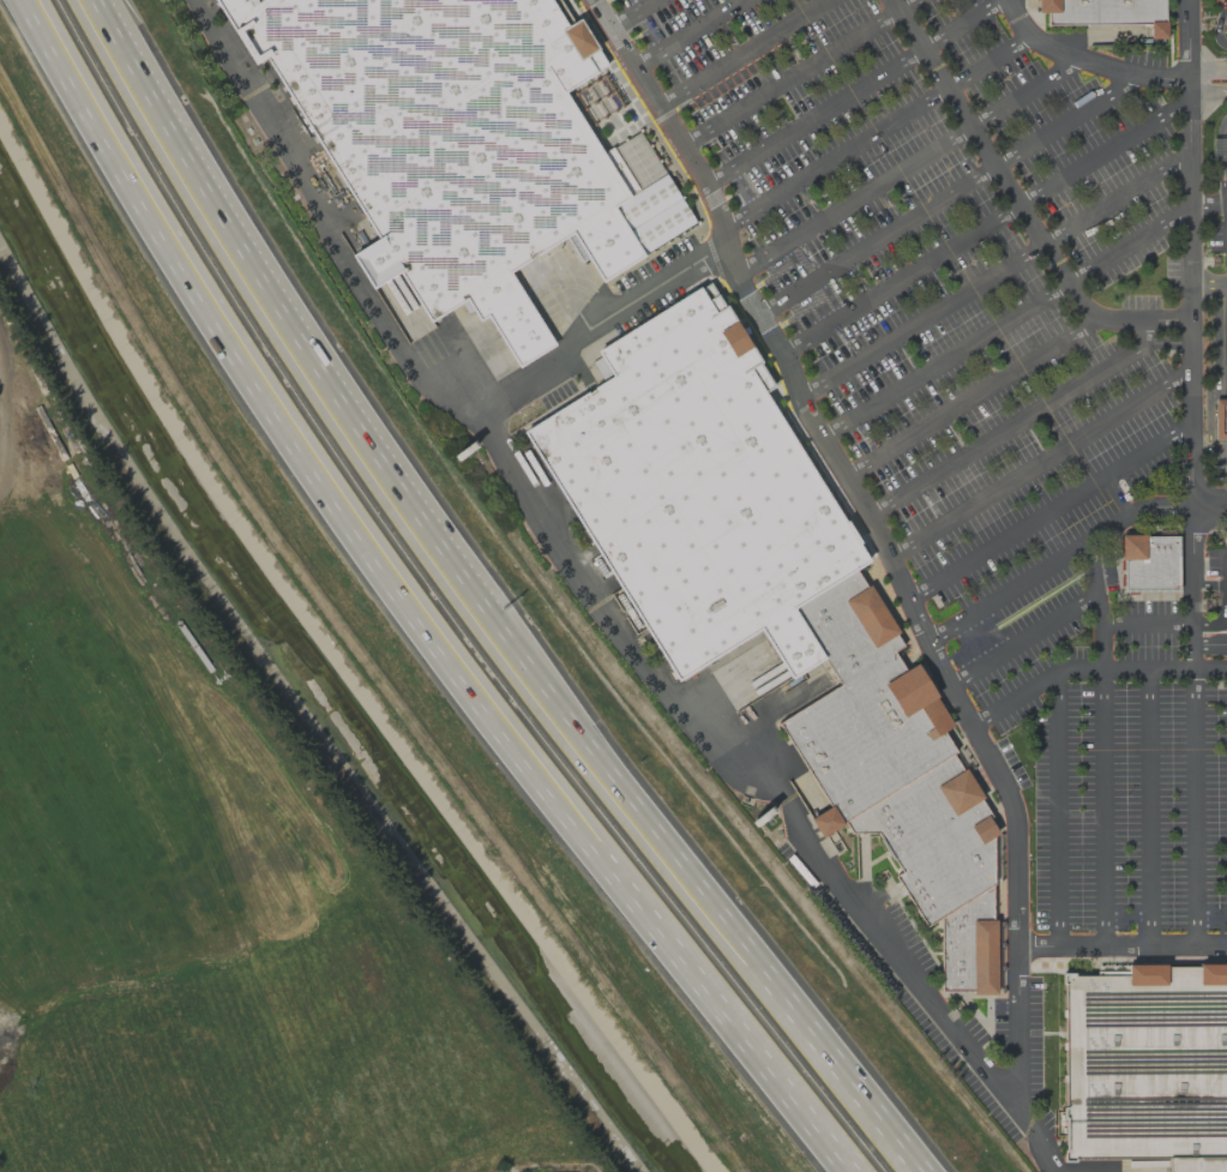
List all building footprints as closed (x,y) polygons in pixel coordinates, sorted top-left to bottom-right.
[(254,62),(264,58),(374,238),(347,254),(367,288),(399,269),(429,317),(464,296),(477,318),(487,317),(516,366),(551,344),(507,274),(567,236),(597,287),(702,223),(642,125),(601,150),(566,91),(608,66),(579,18),(564,28),(547,0),(216,0),(254,62)] [(1035,12),(1045,13),(1045,25),(1163,24),(1163,0),(1035,0),(1035,12)] [(823,659),(789,680),(758,629),(675,683),(519,433),(612,377),(594,349),(696,287),(697,289),(709,282),(772,387),(763,392),(868,561),(854,570),(790,608),(823,659)] [(1213,438),(1226,438),(1226,399),(1213,399),(1213,438)] [(1118,536),(1175,536),(1175,587),(1124,590),(1118,536)] [(891,650),(900,645),(854,570),(790,608),(823,659),(838,684),(891,650)] [(954,752),(942,733),(955,726),(915,663),(903,671),(891,650),(838,684),(776,722),(829,807),(811,818),(820,835),(842,822),(954,752)] [(938,916),(925,926),(892,875),(897,871),(877,833),(867,834),(868,880),(855,880),(854,833),(850,833),(842,822),(951,753),(988,815),(987,817),(997,834),(992,837),(991,884),(938,916)] [(938,916),(937,991),(990,991),(991,884),(938,916)] [(1061,1159),(1169,1156),(1168,1171),(1226,1171),(1226,971),(1063,972),(1061,1159)]
